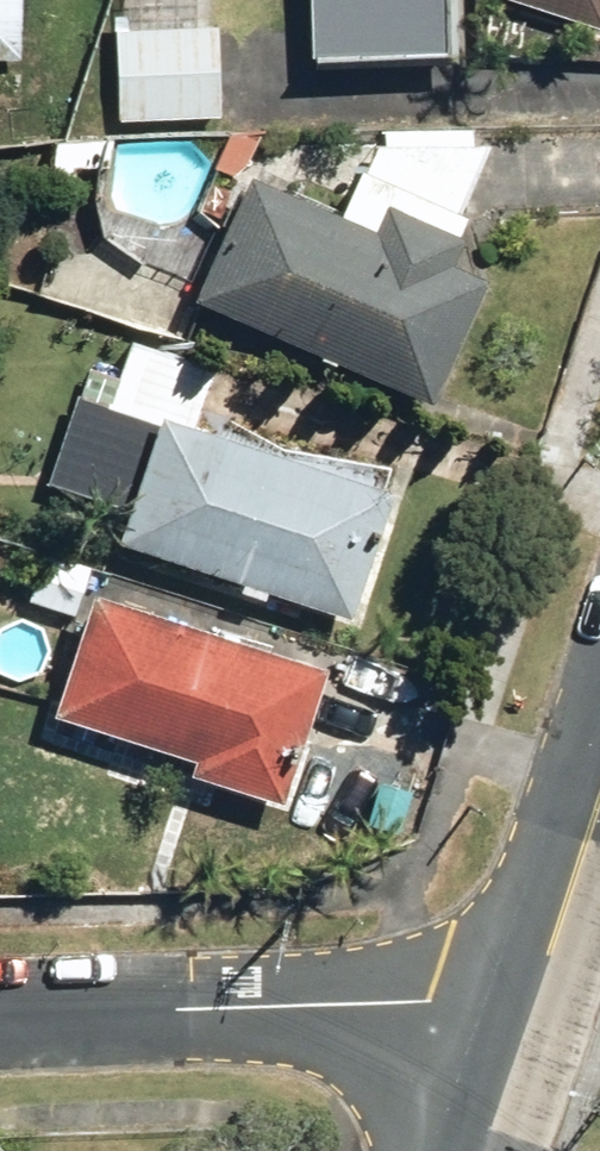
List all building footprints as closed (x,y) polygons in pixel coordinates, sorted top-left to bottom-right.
[(294,74),(440,72),(440,0),(291,0),(294,74)] [(599,30),(599,0),(517,0),(599,30)] [(210,119),(213,31),(122,28),(119,117),(210,119)] [(236,187),(175,312),(425,396),(463,282),(441,275),(450,248),(367,221),(363,230),(236,187)] [(336,626),(385,469),(188,433),(208,371),(125,345),(102,419),(140,431),(102,553),(336,626)] [(0,544),(0,603),(58,623),(76,570),(0,544)] [(312,674),(75,597),(35,728),(180,775),(178,781),(269,810),(312,674)]
